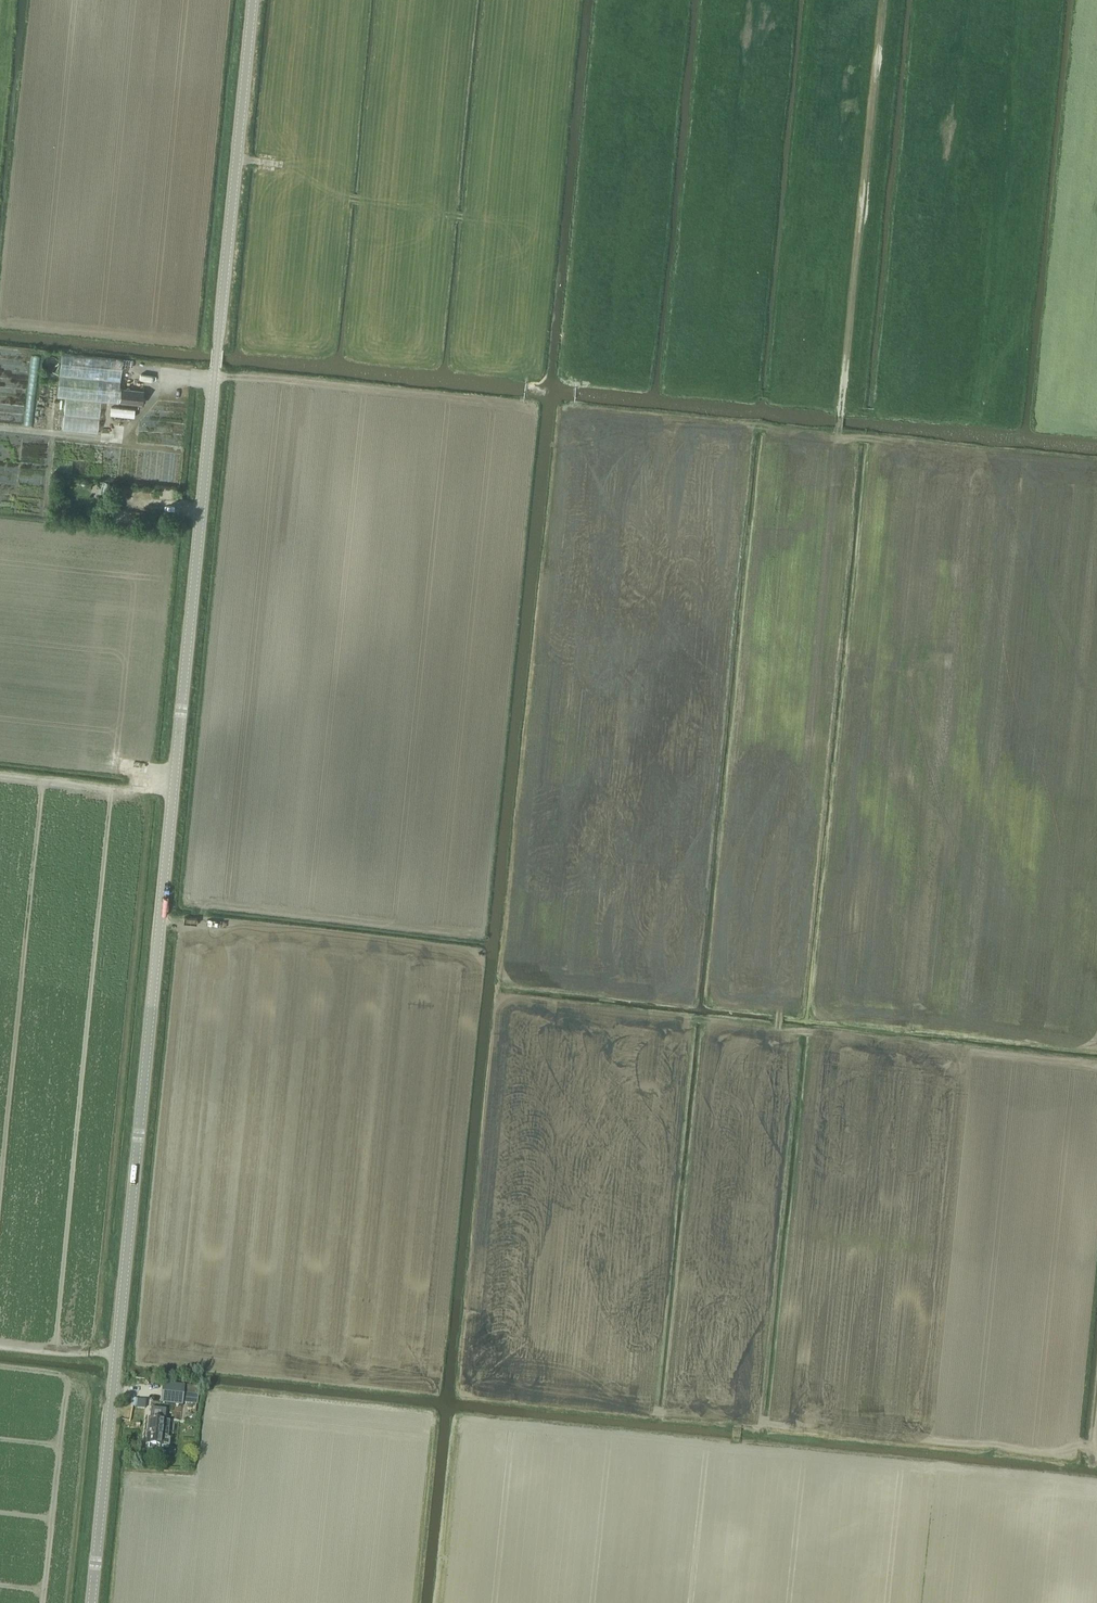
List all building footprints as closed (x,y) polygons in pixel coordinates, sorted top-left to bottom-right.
[(120,401),(142,404),(143,390),(122,388),(120,401)] [(111,407),(110,414),(134,417),(135,409),(111,407)] [(198,1405),(200,1387),(185,1386),(184,1393),(163,1391),(162,1403),(183,1405),(183,1403),(198,1405)] [(145,1450),(160,1452),(161,1447),(168,1447),(169,1439),(163,1438),(165,1421),(149,1419),(145,1450)]
